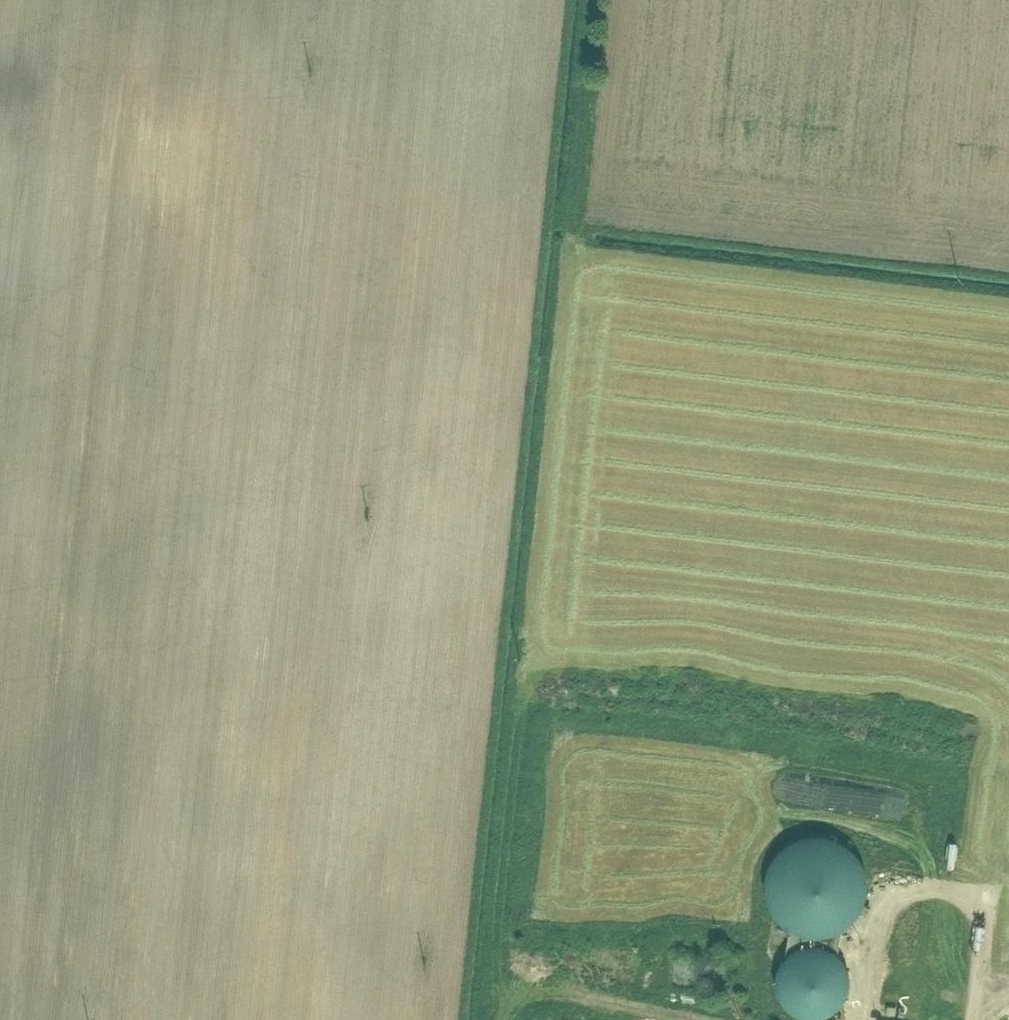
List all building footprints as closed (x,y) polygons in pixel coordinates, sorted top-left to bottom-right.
[(853,920),(866,895),(867,884),(862,862),(852,848),(834,837),(815,834),(787,843),(779,850),(769,866),(765,886),(769,905),(781,922),(789,928),(817,936),(837,931),(853,920)] [(822,1014),(838,1005),(848,979),(842,959),(837,954),(825,946),(811,943),(795,947),(785,955),(780,962),(775,981),(778,994),(787,1006),(812,1016),(822,1014)]
